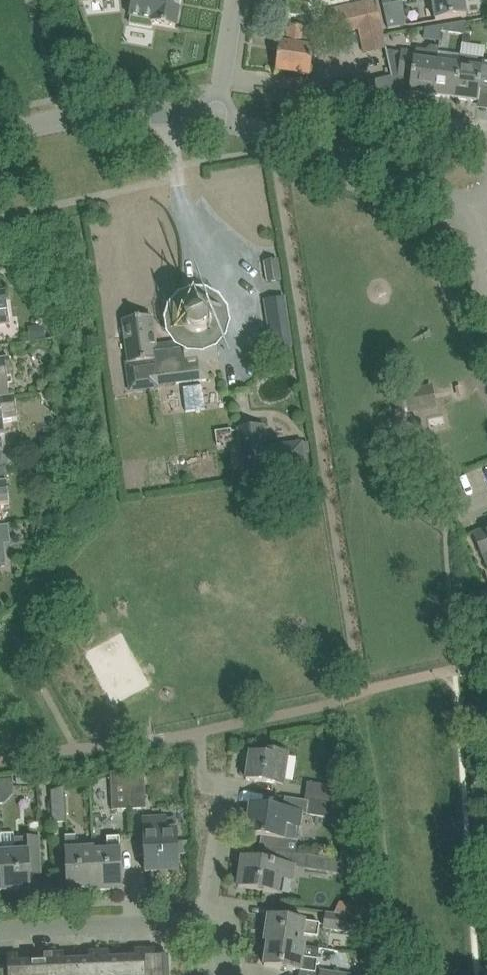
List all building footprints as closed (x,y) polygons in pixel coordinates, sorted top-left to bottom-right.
[(129,23),(151,27),(152,22),(175,27),(180,0),(131,0),(128,15),(131,15),(129,23)] [(435,21),(466,15),(463,0),(431,0),(435,21)] [(328,11),(333,33),(367,26),(372,44),(384,42),(375,1),(328,11)] [(391,3),(382,5),(386,20),(394,18),(391,3)] [(463,35),(465,22),(448,25),(447,33),(463,35)] [(313,46),(301,45),(304,27),(288,25),(286,43),(279,42),(275,71),(309,75),(313,46)] [(431,95),(436,62),(438,47),(431,46),(427,51),(415,49),(415,53),(401,51),(397,77),(410,79),(408,92),(431,95)] [(483,62),(483,58),(468,56),(467,67),(459,65),(454,98),(477,101),(479,88),(486,89),(486,62),(483,62)] [(431,95),(454,98),(459,65),(436,62),(431,95)] [(370,84),(367,104),(391,108),(393,95),(392,79),(370,84)] [(264,262),(267,283),(280,281),(277,260),(264,262)] [(9,325),(4,292),(0,293),(0,326),(9,325)] [(267,301),(266,301),(272,336),(270,337),(271,349),(274,348),(291,346),(283,298),(267,301)] [(122,320),(128,363),(125,363),(129,391),(157,388),(157,385),(207,379),(205,362),(218,361),(215,338),(207,339),(207,338),(209,336),(210,335),(212,332),(213,329),(214,326),(214,325),(214,323),(214,322),(214,320),(214,319),(213,316),(211,313),(209,310),(208,309),(207,308),(204,307),(201,306),(200,305),(197,305),(193,305),(192,306),(189,307),(186,308),(185,309),(183,312),(182,313),(181,314),(180,316),(179,319),(179,320),(179,322),(179,323),(179,325),(179,326),(179,328),(180,331),(182,333),(183,335),(185,337),(186,338),(189,339),(192,340),(182,342),(155,346),(151,316),(122,320)] [(9,397),(6,379),(11,378),(8,358),(0,359),(0,398),(9,397)] [(394,394),(398,414),(423,409),(419,389),(394,394)] [(6,450),(2,423),(17,421),(14,396),(9,397),(0,398),(0,451),(6,450)] [(237,429),(243,477),(269,473),(269,469),(304,464),(301,442),(266,447),(263,425),(237,429)] [(9,504),(6,481),(0,482),(0,506),(9,504)] [(472,534),(486,569),(486,527),(472,534)] [(249,753),(245,780),(283,785),(288,754),(264,750),(263,755),(249,753)] [(130,809),(127,768),(109,773),(111,810),(130,809)] [(143,768),(127,768),(130,809),(145,808),(143,768)] [(308,800),(308,801),(339,805),(336,787),(306,783),(304,800),(308,800)] [(50,791),(52,823),(66,822),(64,787),(50,791)] [(0,790),(0,804),(3,804),(12,794),(12,789),(0,790)] [(339,805),(308,801),(306,815),(341,820),(342,819),(339,805)] [(245,834),(283,839),(285,824),(298,826),(300,812),(250,804),(245,834)] [(142,821),(145,872),(178,870),(176,826),(165,826),(165,820),(142,821)] [(94,887),(92,852),(92,849),(77,850),(77,836),(64,837),(67,888),(94,887)] [(14,852),(1,853),(3,891),(30,890),(28,865),(40,865),(39,837),(19,838),(14,839),(14,852)] [(92,852),(94,887),(95,887),(95,891),(121,889),(119,838),(106,838),(106,852),(92,852)] [(305,869),(338,874),(340,860),(307,855),(305,869)] [(242,858),(238,887),(282,894),(284,879),(291,880),(293,865),(242,858)] [(322,929),(355,934),(357,917),(325,913),(322,929)] [(264,941),(267,942),(267,941),(304,947),(304,946),(301,946),(302,935),(317,937),(319,924),(268,916),(264,941)] [(267,941),(267,942),(263,966),(315,973),(319,949),(304,947),(267,941)] [(121,958),(122,974),(145,974),(144,949),(134,950),(134,958),(121,958)] [(144,949),(145,974),(169,974),(168,956),(154,957),(154,949),(144,949)] [(76,960),(77,974),(99,974),(98,951),(88,952),(89,960),(76,960)] [(98,951),(99,974),(122,974),(121,958),(109,959),(108,951),(98,951)] [(53,953),(43,954),(43,962),(30,962),(31,974),(54,974),(53,953)] [(76,960),(63,961),(63,953),(53,953),(54,974),(77,974),(76,960)] [(30,962),(18,963),(17,955),(7,956),(7,974),(31,974),(30,962)]
